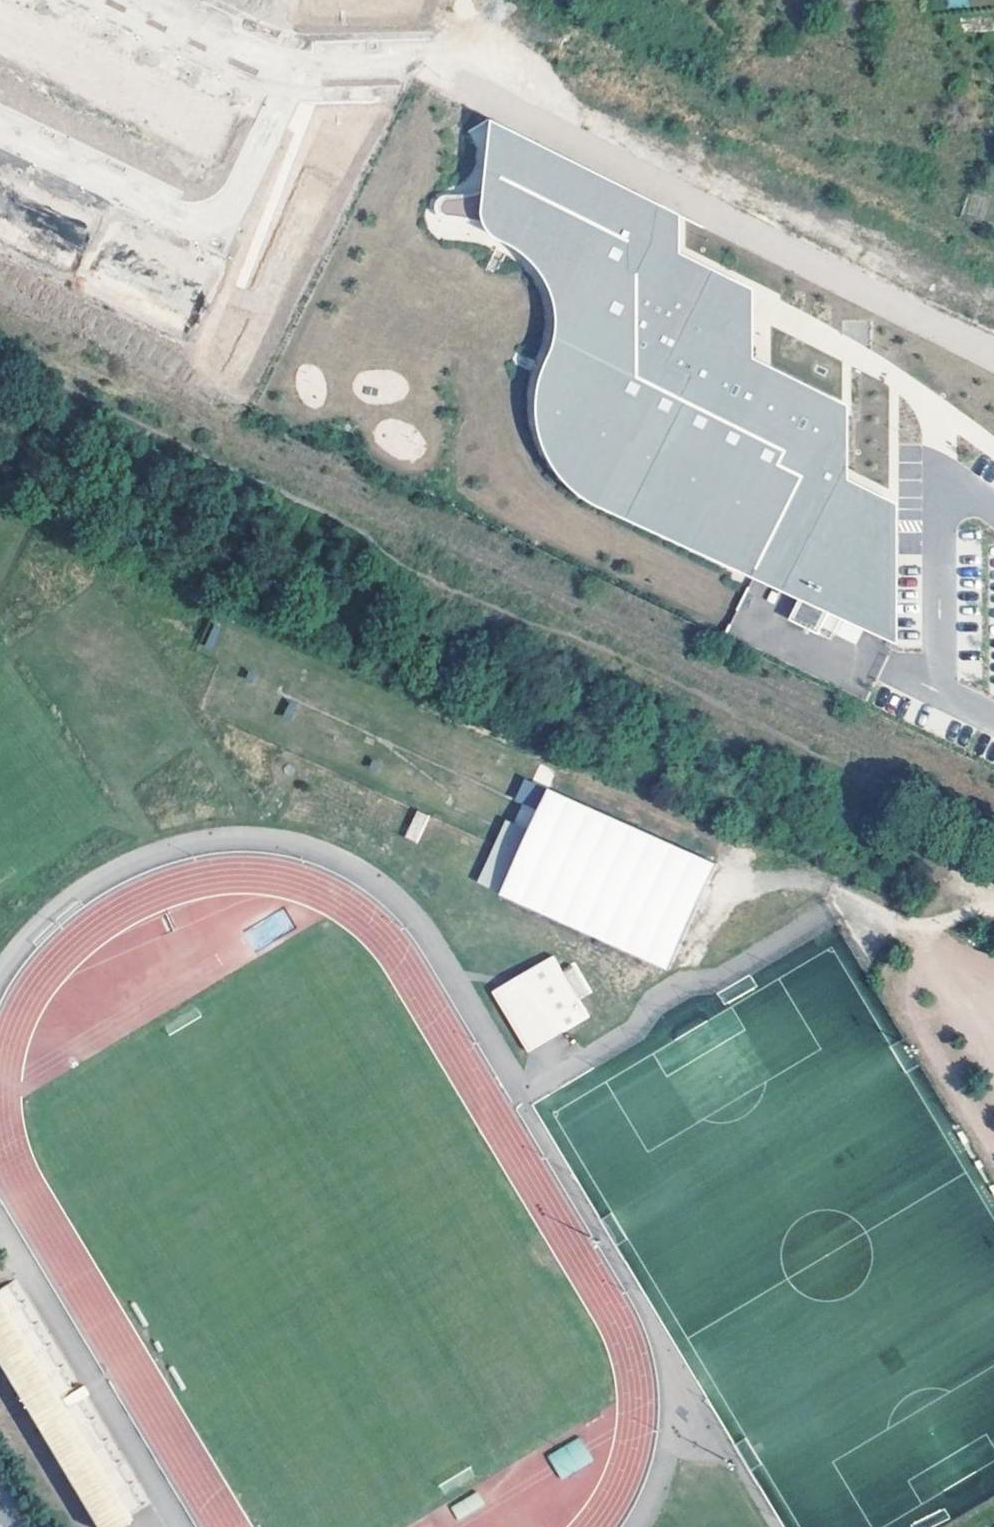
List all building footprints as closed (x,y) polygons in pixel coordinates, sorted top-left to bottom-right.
[(29,69),(48,29),(19,15),(21,12),(11,7),(10,11),(0,6),(0,55),(29,69)] [(78,42),(64,36),(43,82),(84,101),(87,95),(209,152),(226,116),(104,60),(110,48),(81,35),(78,42)] [(682,254),(682,216),(494,121),(486,192),(476,196),(465,198),(447,201),(444,205),(444,209),(446,213),(449,215),(485,221),(490,229),(496,235),(503,240),(512,244),(524,252),(537,263),(547,277),(555,292),(558,305),(560,322),(560,333),(557,345),(554,355),(546,371),(543,385),(540,396),(540,411),(541,426),(544,440),(551,460),(561,474),(570,486),(583,496),(596,505),(802,600),(791,621),(830,639),(833,633),(856,644),(864,629),(895,643),(899,645),(899,506),(877,495),(850,481),(850,407),(754,359),(755,290),(682,254)] [(3,185),(0,192),(0,232),(66,262),(84,222),(3,185)] [(143,308),(165,263),(144,252),(146,247),(124,236),(99,286),(143,308)] [(176,268),(165,263),(143,308),(180,325),(205,273),(179,261),(176,268)] [(717,863),(549,788),(501,895),(669,970),(717,863)] [(405,838),(419,842),(428,815),(414,810),(405,838)] [(553,957),(493,992),(529,1053),(589,1017),(553,957)] [(576,961),(562,969),(581,1001),(594,993),(576,961)] [(85,1526),(115,1526),(143,1511),(8,1287),(0,1292),(0,1385),(85,1526)] [(559,1478),(593,1461),(580,1437),(547,1453),(559,1478)]
